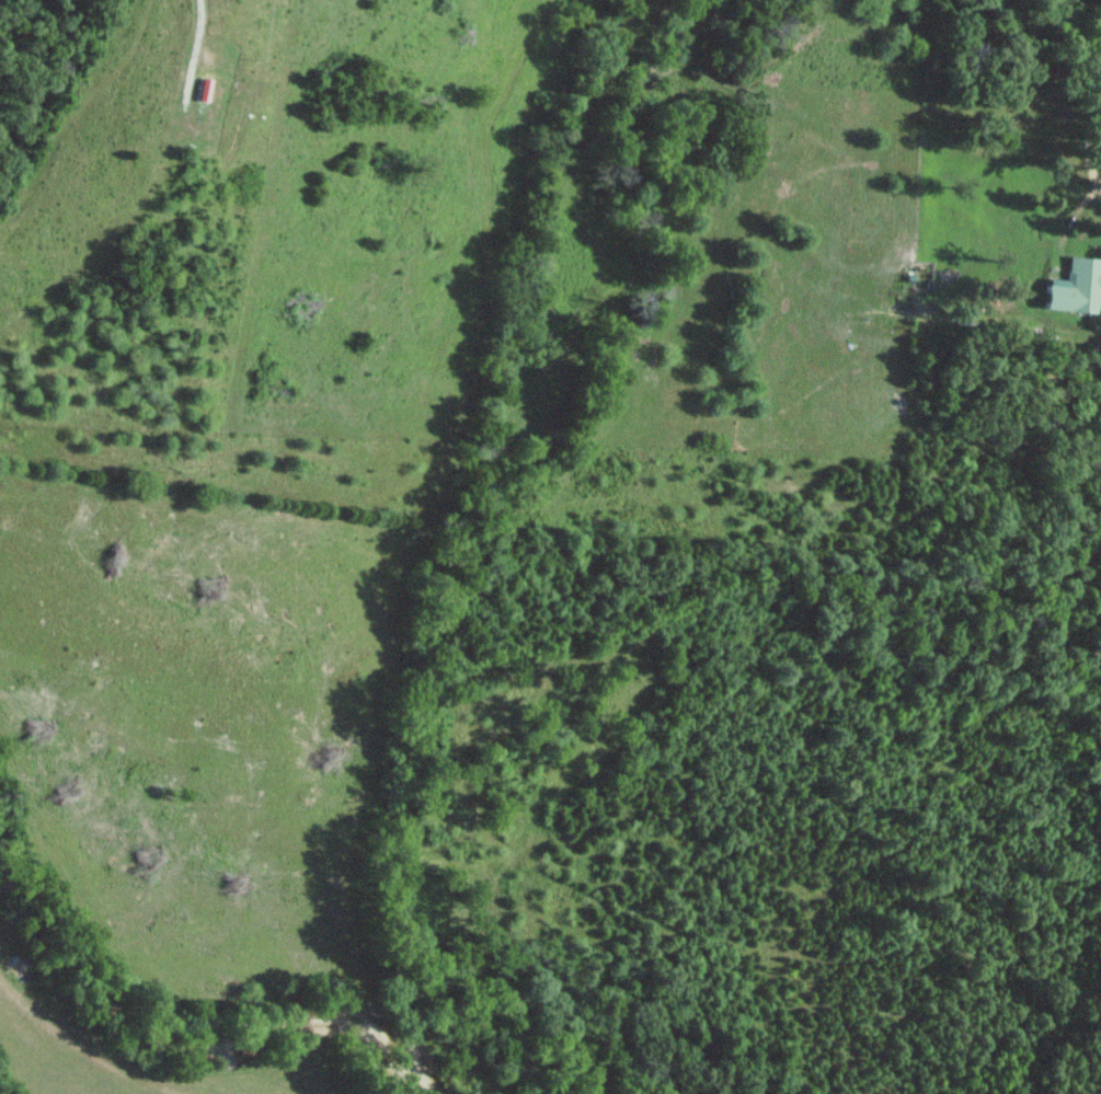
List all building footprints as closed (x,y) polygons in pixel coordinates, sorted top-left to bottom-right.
[(1100,291),(1100,260),(1071,258),(1068,281),(1048,280),(1045,310),(1099,315),(1100,291)]
